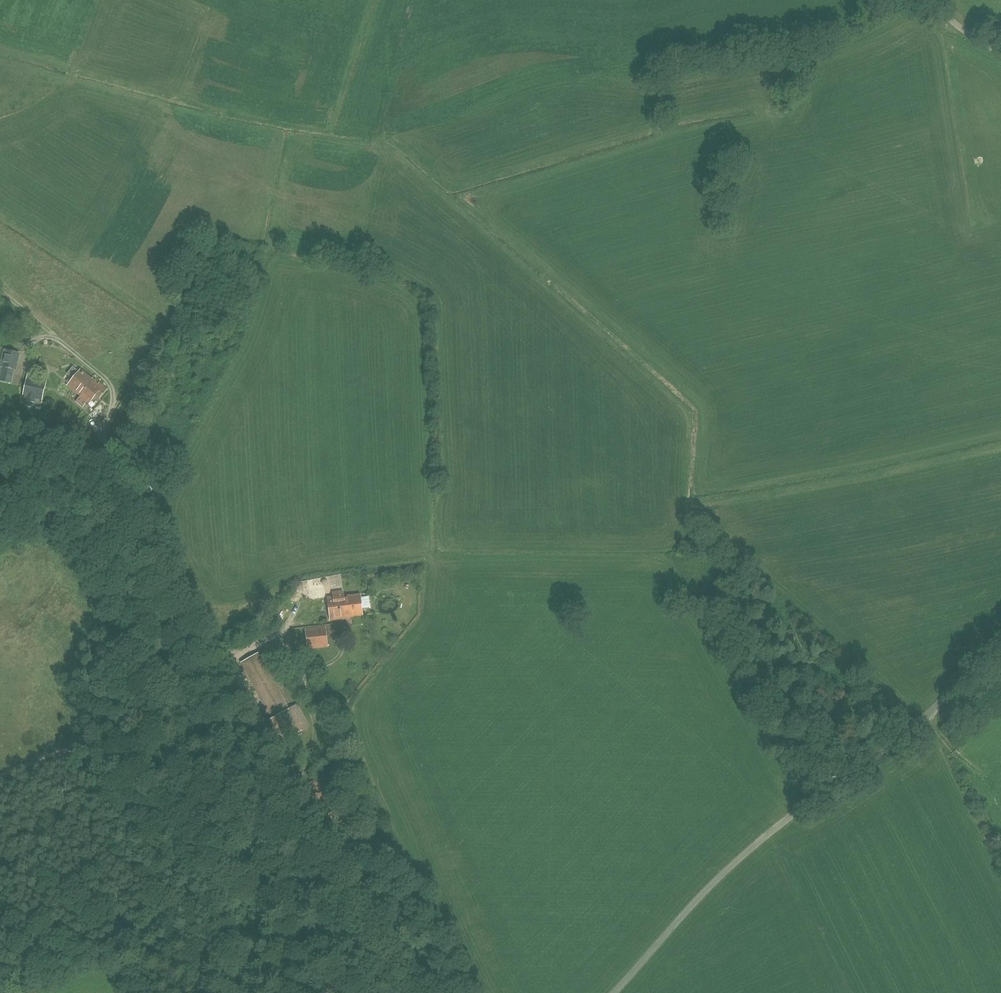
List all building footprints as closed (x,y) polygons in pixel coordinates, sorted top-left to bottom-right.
[(20,353),(2,349),(0,360),(0,366),(16,370),(20,353)] [(98,385),(80,371),(68,385),(89,403),(95,395),(99,398),(107,389),(99,383),(98,385)] [(28,372),(23,396),(27,397),(26,401),(34,403),(35,399),(41,400),(46,381),(34,379),(35,374),(28,372)] [(347,617),(344,597),(343,597),(343,592),(336,593),(337,597),(327,598),(330,620),(346,618),(346,617),(347,617)] [(360,595),(344,597),(347,617),(363,615),(362,608),(370,607),(369,596),(361,597),(360,595)] [(325,627),(305,629),(308,649),(327,646),(325,627)] [(272,718),(289,708),(258,653),(241,663),(272,718)] [(357,817),(363,831),(371,827),(365,814),(357,817)]
